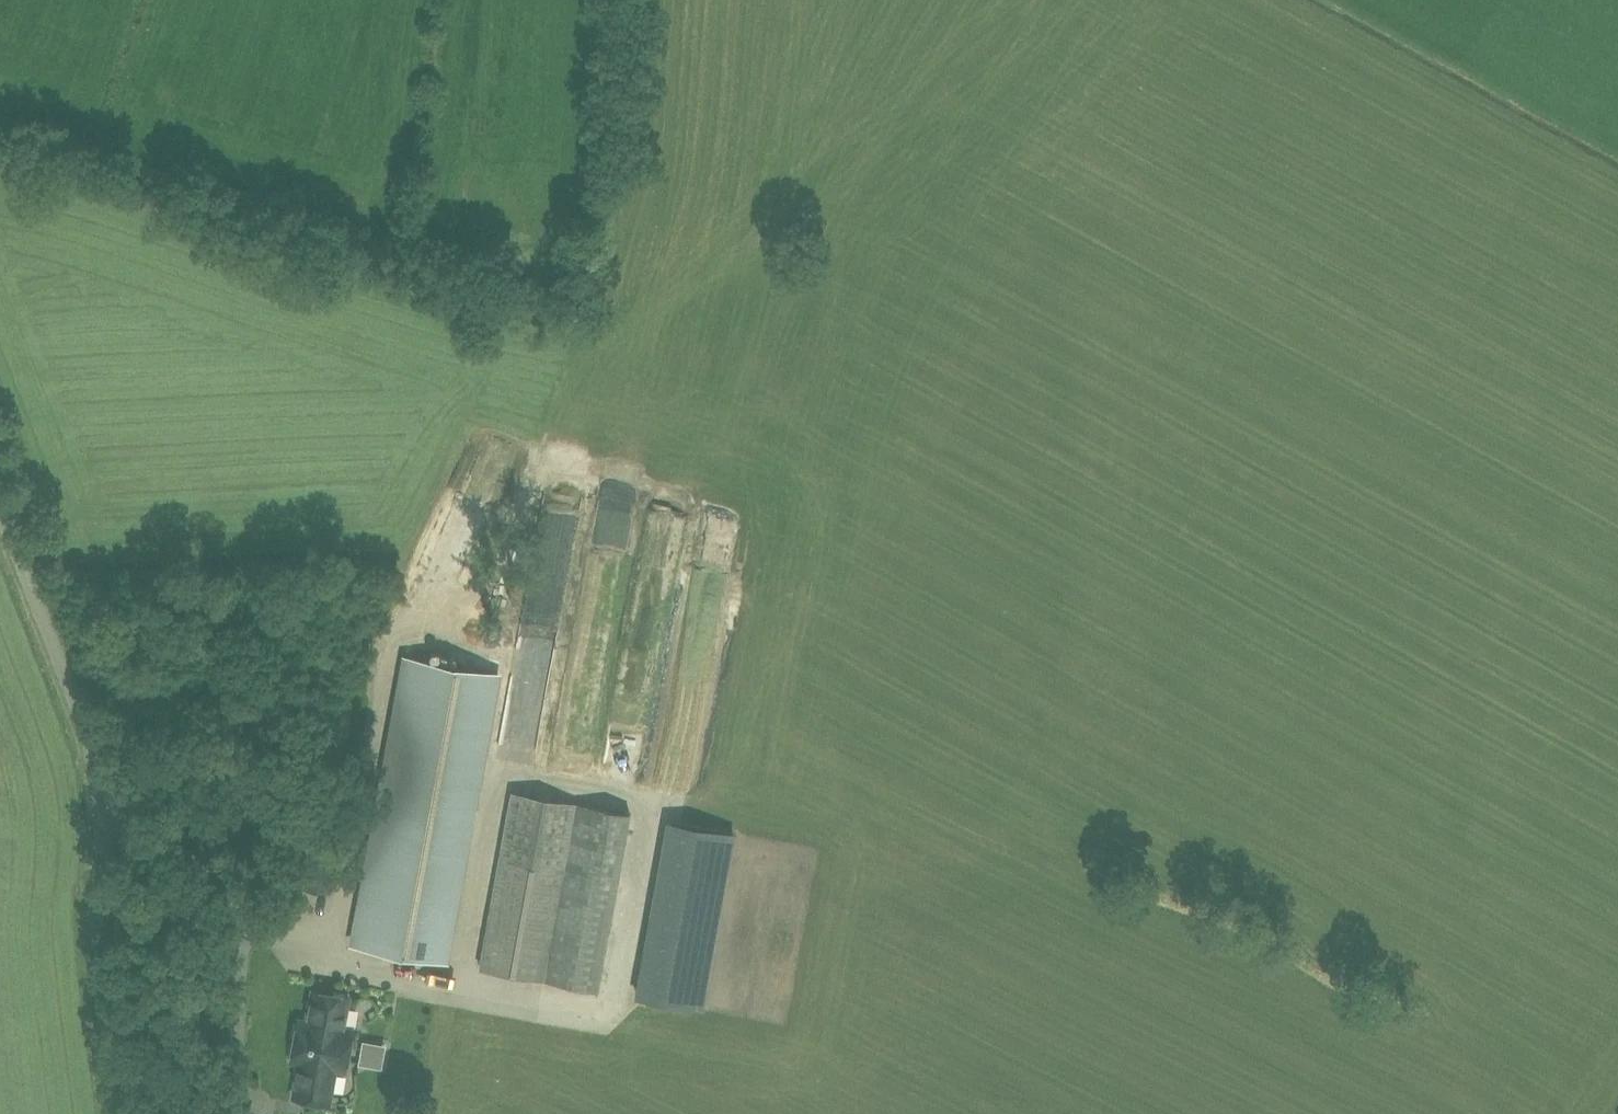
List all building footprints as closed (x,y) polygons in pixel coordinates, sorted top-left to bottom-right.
[(533,626),(564,631),(583,517),(552,512),(533,626)] [(353,945),(445,962),(498,675),(406,658),(353,945)] [(537,761),(552,682),(517,676),(512,707),(525,709),(518,746),(508,744),(506,755),(537,761)] [(480,968),(579,986),(611,811),(512,793),(480,968)] [(310,822),(300,888),(331,894),(343,827),(310,822)] [(669,822),(637,996),(702,1008),(734,833),(682,824),(669,822)] [(418,965),(416,975),(440,979),(441,968),(418,965)] [(299,1020),(295,1041),(291,1061),(300,1063),(294,1098),(329,1104),(336,1069),(346,1071),(353,1030),(343,1028),(349,997),(314,991),(307,1022),(299,1020)] [(340,1076),(339,1094),(351,1094),(352,1076),(340,1076)]
